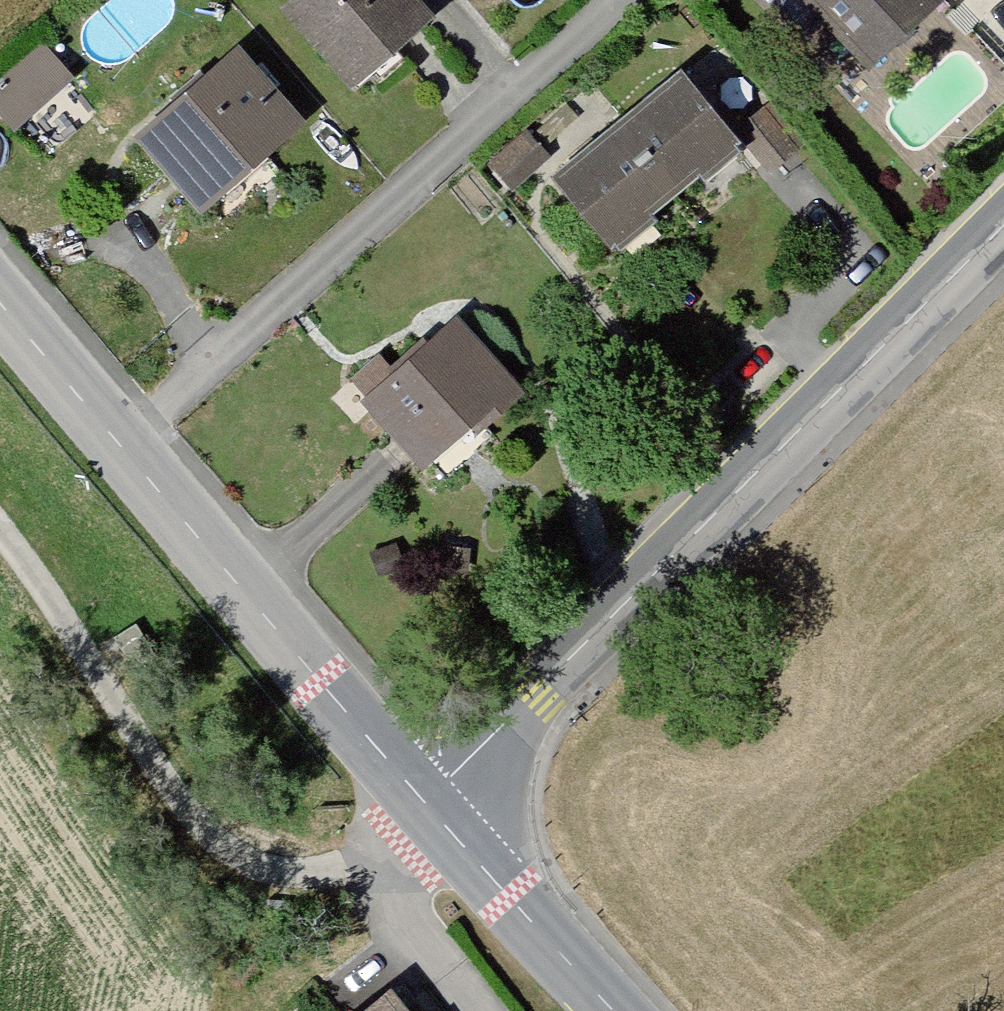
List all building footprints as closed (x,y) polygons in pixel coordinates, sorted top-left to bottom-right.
[(360,89),(442,15),(429,0),(294,0),(287,6),(360,89)] [(869,71),(942,0),(799,0),(869,71)] [(28,50),(0,74),(0,134),(58,83),(28,50)] [(132,143),(202,219),(308,124),(239,52),(132,143)] [(545,177),(609,258),(740,152),(676,72),(545,177)] [(368,406),(428,469),(521,380),(461,318),(368,406)] [(364,1010),(409,1010),(392,991),(364,1010)]
